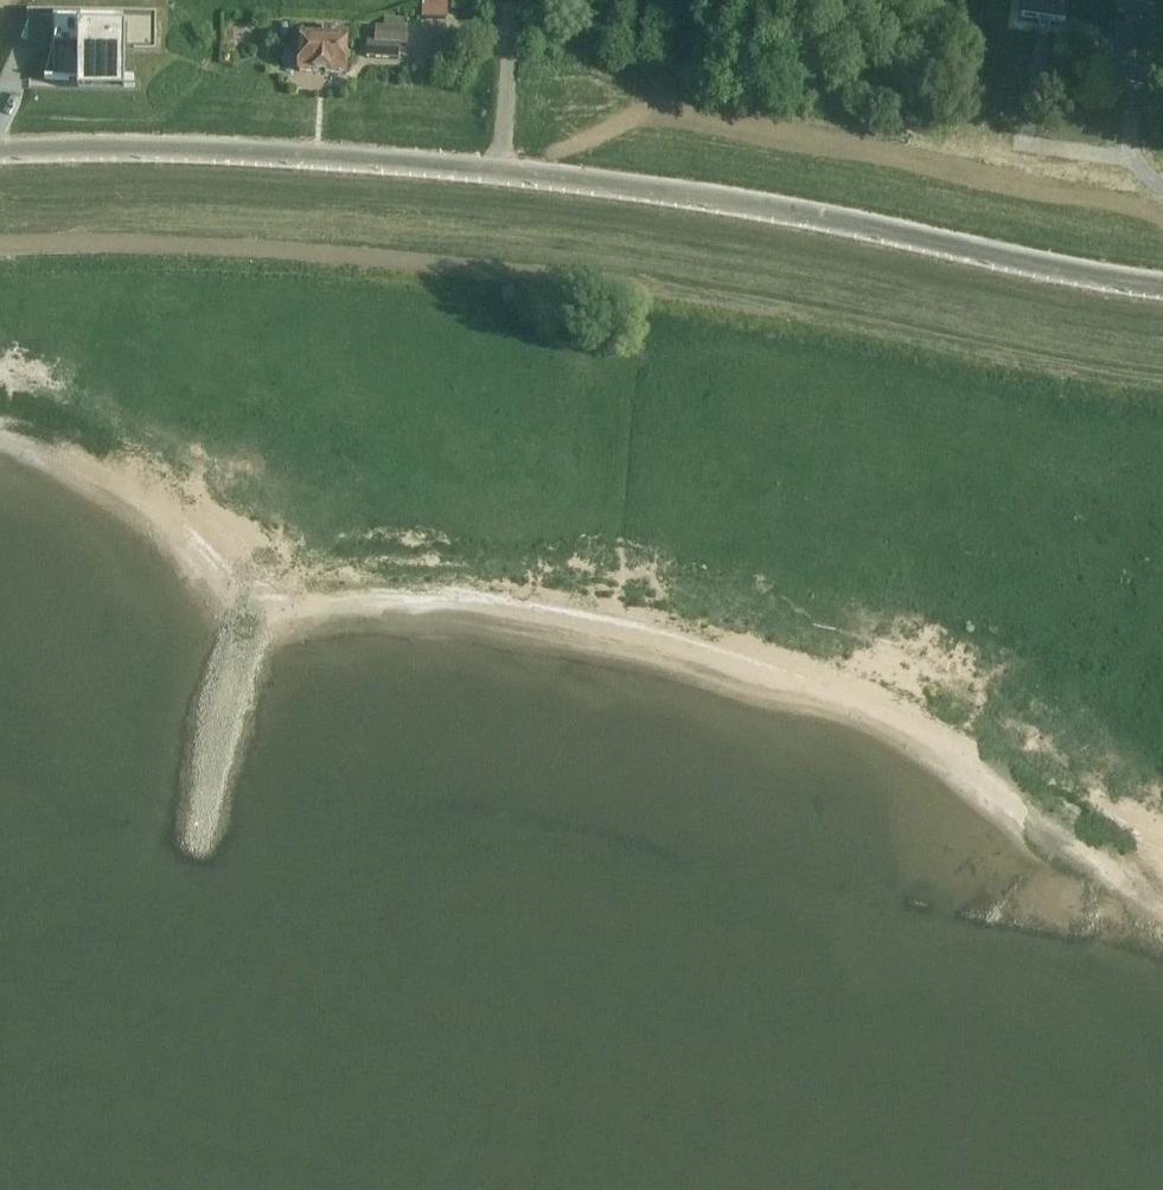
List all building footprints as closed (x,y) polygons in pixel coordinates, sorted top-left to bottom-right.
[(422,0),(421,18),(447,18),(448,0),(432,0),(422,0)] [(1021,17),(1065,23),(1068,0),(1023,0),(1021,17)] [(79,48),(78,80),(95,80),(124,81),(124,25),(53,24),(53,47),(79,48)] [(405,46),(406,30),(377,28),(376,43),(368,42),(367,58),(397,59),(398,45),(405,46)] [(346,74),(348,33),(340,33),(340,31),(323,30),(323,36),(301,35),(299,72),(346,74)]
